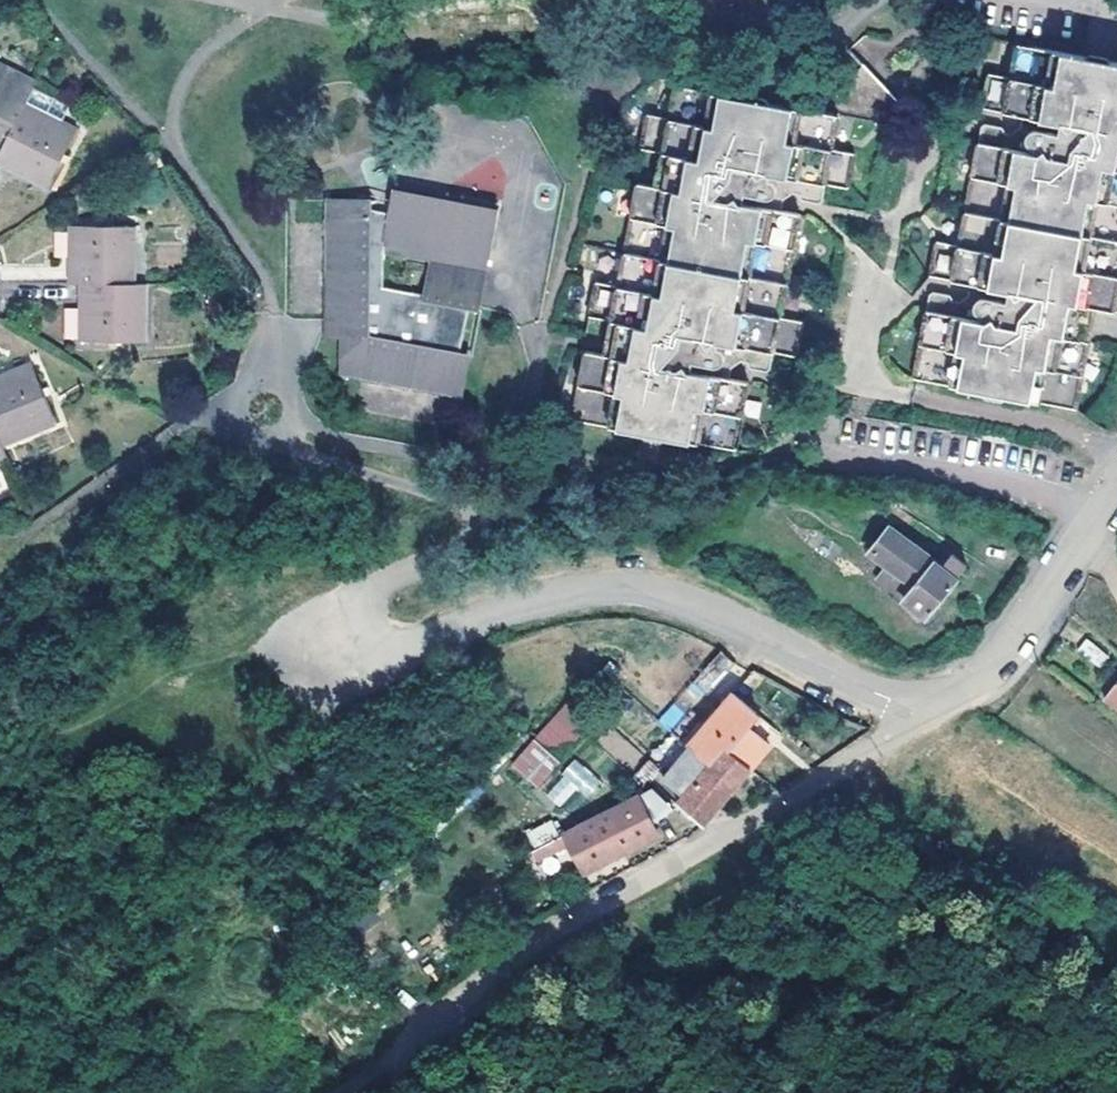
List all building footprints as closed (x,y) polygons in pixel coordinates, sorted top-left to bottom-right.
[(975,212),(1043,225),(1069,230),(1116,239),(1116,168),(1076,159),(1095,57),(1029,45),(1023,76),(998,72),(993,108),(1033,115),(1031,124),(1023,131),(1019,131),(1014,130),(1011,126),(996,124),(992,127),(975,212)] [(1116,89),(1116,61),(1095,57),(1076,159),(1116,168),(1116,132),(1109,131),(1116,89)] [(781,108),(759,208),(664,189),(645,186),(632,259),(795,289),(809,219),(795,216),(776,212),(776,203),(787,201),(790,194),(781,185),(783,178),(815,184),(812,200),(812,201),(832,204),(835,188),(857,192),(865,159),(842,154),(849,118),(885,125),(906,101),(869,66),(834,105),(831,117),(781,108)] [(32,96),(0,78),(0,156),(1,157),(0,160),(0,166),(50,192),(81,133),(28,104),(32,96)] [(656,118),(651,153),(671,156),(740,170),(752,102),(685,90),(678,122),(656,118)] [(62,117),(66,106),(39,94),(35,105),(62,117)] [(781,108),(752,102),(740,170),(671,156),(664,189),(759,208),(781,108)] [(404,185),(506,206),(507,196),(406,175),(404,185)] [(776,212),(795,216),(799,198),(812,200),(815,184),(783,178),(781,185),(790,194),(787,201),(776,203),(776,212)] [(476,352),(465,348),(475,304),(486,305),(492,271),(506,206),(404,185),(398,210),(379,207),(379,196),(337,196),(336,223),(333,318),(346,319),(346,325),(346,333),(349,333),(348,371),(467,395),(476,352)] [(336,223),(337,196),(326,194),(322,318),(333,318),(336,223)] [(1023,328),(1043,225),(975,212),(968,246),(946,242),(940,278),(981,285),(1000,289),(998,300),(991,300),(986,303),(984,309),(992,323),(960,316),(963,303),(958,296),(940,293),(923,382),(1085,413),(1098,344),(1023,328)] [(1057,300),(1069,230),(1043,225),(1023,328),(1098,344),(1099,342),(1103,314),(1104,308),(1057,300)] [(86,286),(143,287),(143,230),(77,229),(74,286),(86,286)] [(1104,308),(1116,311),(1116,239),(1069,230),(1057,300),(1104,308)] [(596,320),(617,324),(694,338),(675,440),(743,452),(750,410),(751,410),(755,386),(742,384),(723,380),(725,370),(728,371),(734,370),(736,367),(737,361),(729,348),(761,354),(759,369),(762,373),(778,376),(784,357),(804,362),(813,328),(789,323),(795,289),(632,259),(626,290),(602,284),(596,320)] [(960,316),(992,323),(984,309),(986,303),(991,300),(998,300),(1000,289),(981,285),(978,298),(970,304),(963,303),(960,316)] [(151,346),(154,287),(143,287),(86,286),(85,344),(151,346)] [(675,440),(694,338),(617,324),(612,356),(661,367),(649,434),(675,440)] [(749,368),(759,369),(761,354),(729,348),(737,361),(736,367),(734,370),(728,371),(725,370),(723,380),(742,384),(744,373),(749,368)] [(582,422),(649,434),(661,367),(612,356),(592,351),(582,422)] [(0,383),(0,431),(10,454),(63,431),(38,367),(0,383)] [(467,395),(348,371),(345,382),(464,406),(467,395)] [(0,431),(0,468),(13,463),(10,454),(0,431)] [(890,521),(900,507),(889,499),(880,512),(890,521)] [(931,615),(970,564),(955,553),(944,567),(894,530),(876,552),(893,564),(881,580),(931,615)] [(1102,669),(1112,657),(1091,640),(1081,652),(1102,669)] [(718,684),(737,662),(725,652),(705,673),(718,684)] [(1108,699),(1116,706),(1116,688),(1108,699)] [(580,695),(515,764),(540,788),(558,767),(554,764),(599,712),(580,695)] [(692,746),(714,765),(731,747),(755,768),(773,745),(749,724),(759,713),(736,695),(711,723),(691,706),(671,728),(692,746)] [(731,747),(714,765),(692,746),(666,777),(687,797),(682,804),(706,825),(735,791),(755,768),(731,747)] [(577,759),(543,793),(559,808),(577,790),(587,799),(603,784),(577,759)] [(661,788),(616,811),(636,850),(662,837),(657,826),(676,817),(661,788)] [(619,859),(636,850),(616,811),(568,835),(575,850),(586,873),(619,859)] [(525,831),(541,874),(570,863),(554,820),(525,831)] [(621,865),(619,859),(586,873),(575,850),(567,853),(583,883),(621,865)] [(994,895),(1003,884),(992,875),(983,887),(994,895)]
